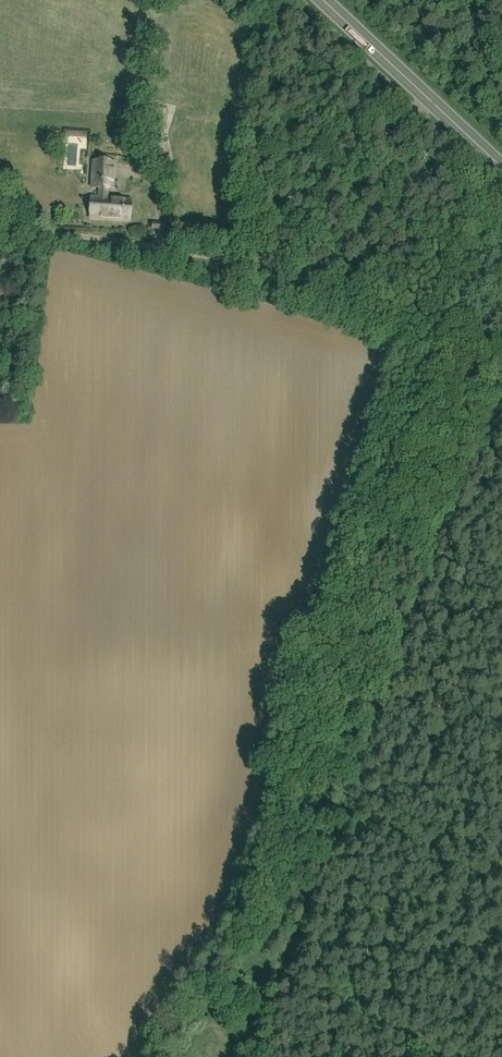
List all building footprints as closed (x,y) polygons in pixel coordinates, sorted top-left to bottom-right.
[(88,130),(66,129),(65,142),(88,143),(88,130)] [(117,160),(94,157),(88,217),(130,221),(132,199),(114,198),(117,160)]
